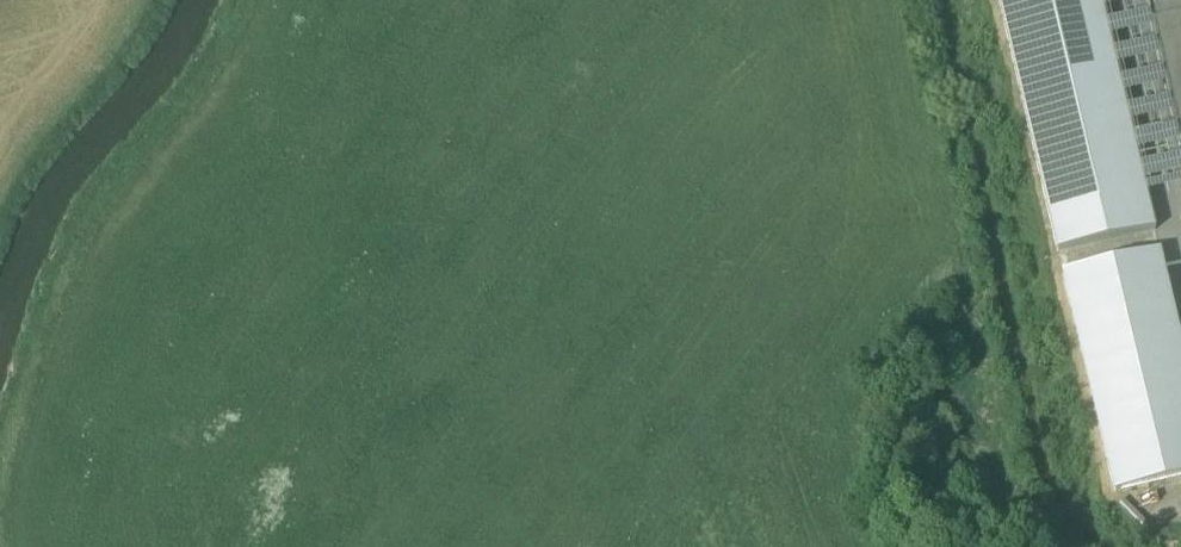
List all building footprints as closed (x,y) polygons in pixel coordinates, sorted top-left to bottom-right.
[(1115,496),(1180,480),(1180,341),(1134,138),(1133,139),(1101,0),(998,0),(1115,496)] [(1175,129),(1180,127),(1180,0),(1145,0),(1175,129)]
